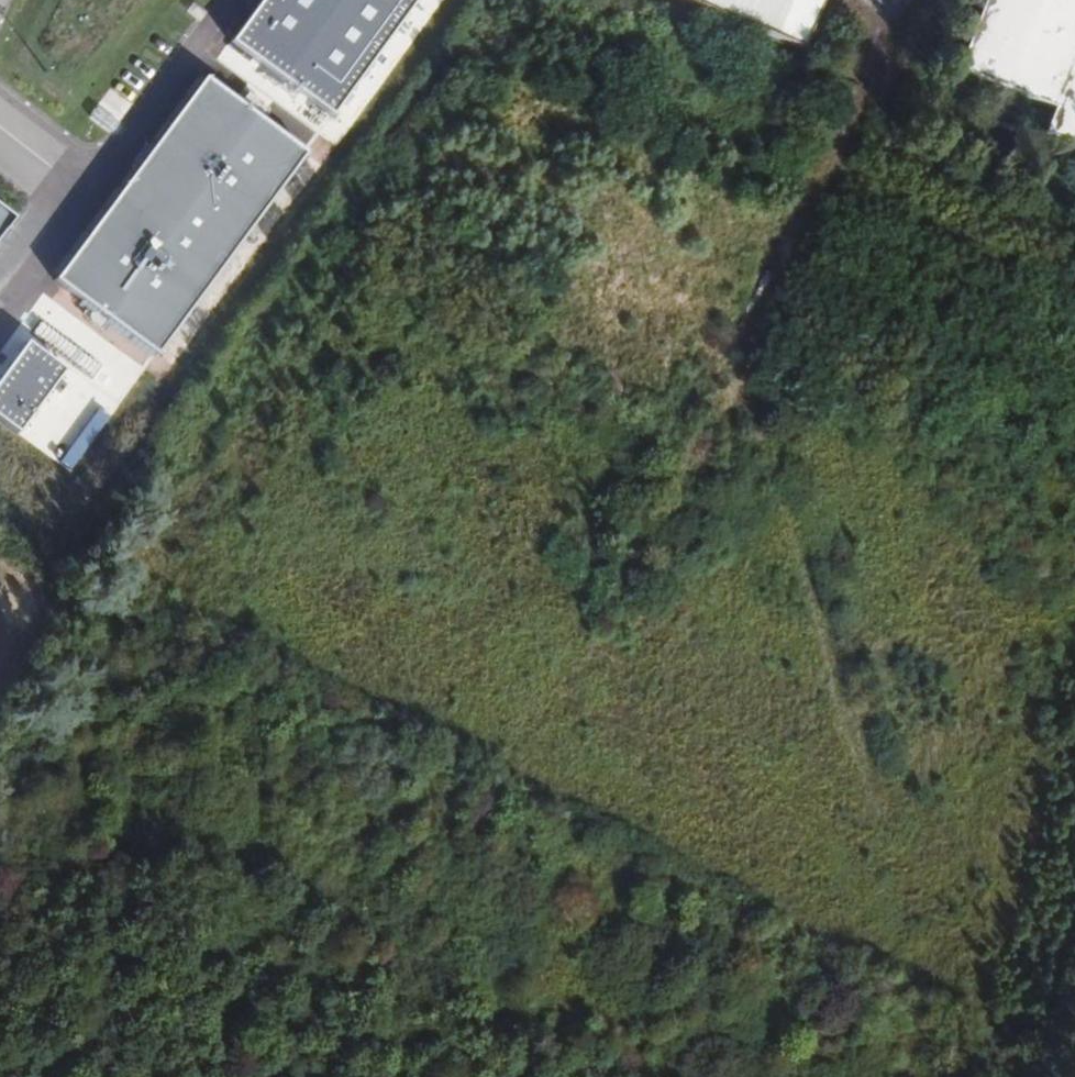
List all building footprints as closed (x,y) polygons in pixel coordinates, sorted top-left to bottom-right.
[(236,39),(336,112),(418,0),(264,0),(236,39)] [(825,0),(661,0),(804,58),(825,0)] [(961,75),(1058,113),(1047,141),(1074,152),(1074,0),(990,0),(961,75)] [(153,350),(307,150),(203,71),(49,271),(153,350)] [(0,204),(0,227),(11,212),(0,204)] [(40,379),(13,357),(0,373),(0,382),(23,400),(40,379)]
